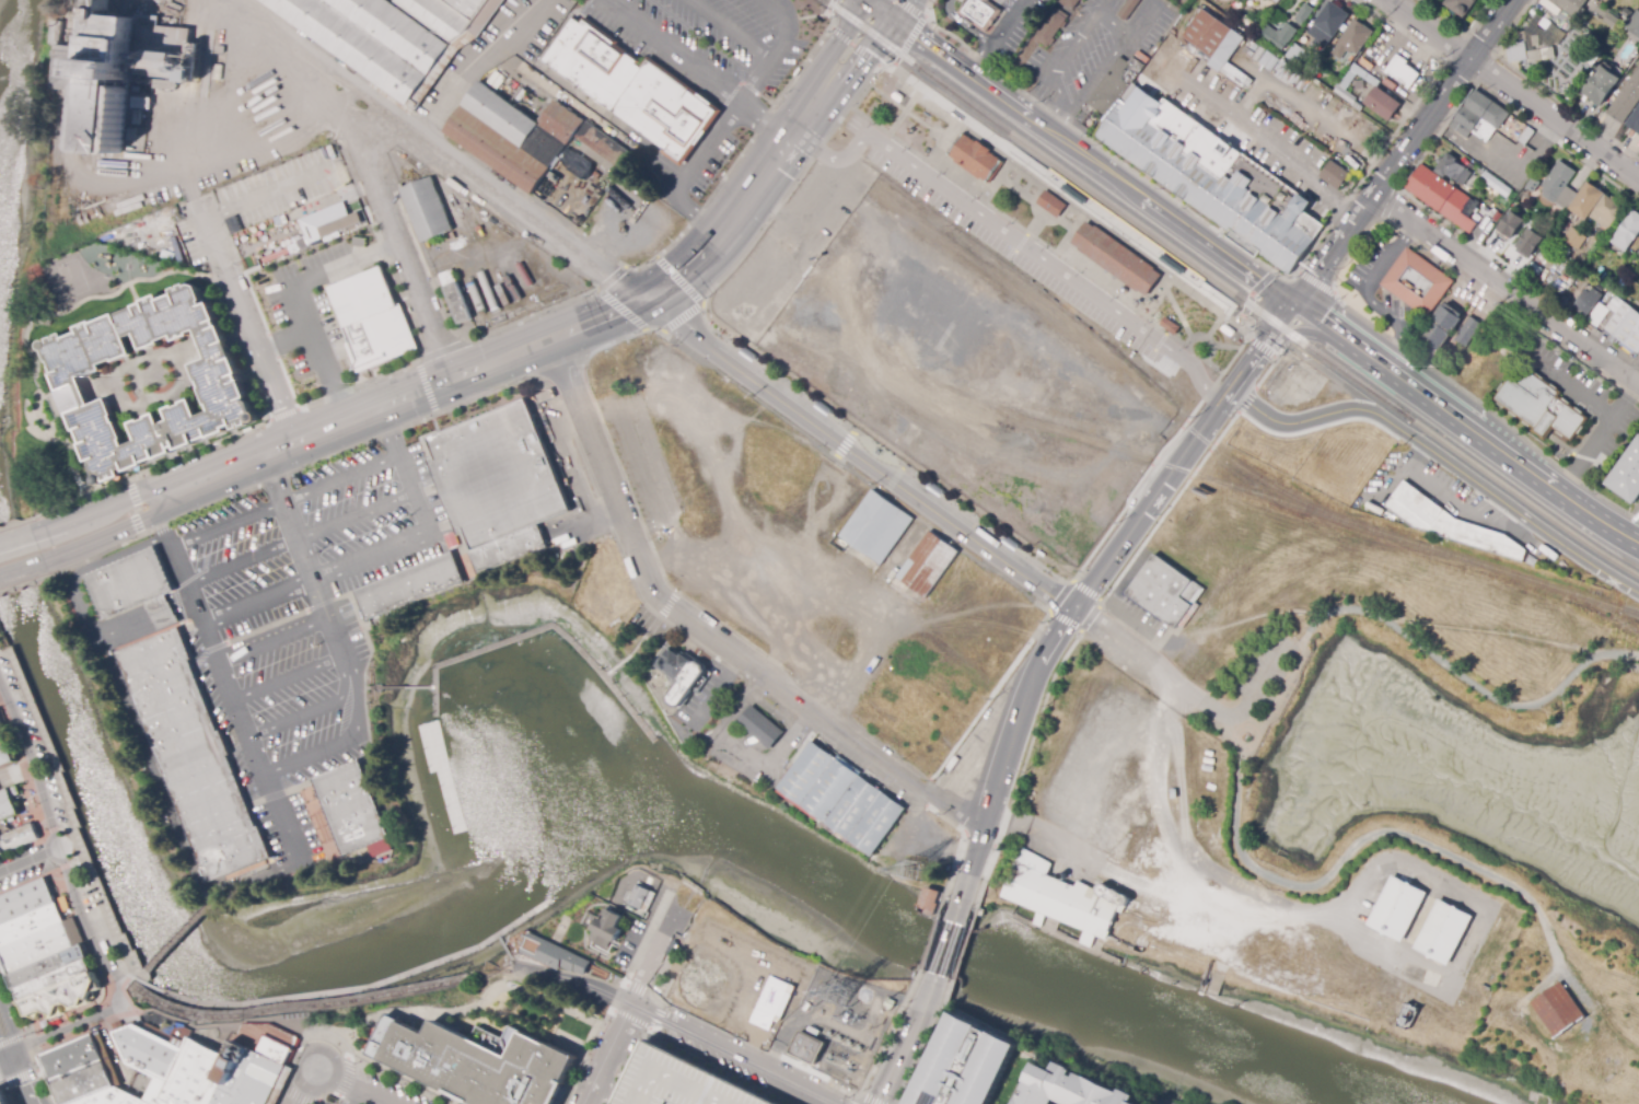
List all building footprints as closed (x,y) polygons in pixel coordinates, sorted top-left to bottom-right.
[(492,0),(395,0),(267,0),(417,106),(492,0)] [(958,3),(985,22),(997,0),(961,0),(958,3)] [(1055,5),(1059,0),(1081,0),(1074,10),(1073,9),(1069,15),(1055,5)] [(1129,1),(1127,0),(1141,0),(1126,22),(1118,15),(1129,1)] [(1309,33),(1332,0),(1334,0),(1352,13),(1328,47),(1309,33)] [(1444,2),(1446,0),(1476,0),(1464,16),(1444,2)] [(1579,21),(1549,0),(1587,0),(1589,1),(1583,9),(1586,11),(1579,21)] [(1225,14),(1218,9),(1223,1),(1231,7),(1225,14)] [(1615,28),(1603,22),(1605,19),(1594,12),(1600,3),(1612,11),(1611,14),(1620,21),(1615,28)] [(1295,21),(1307,5),(1315,11),(1304,26),(1295,21)] [(545,58),(581,8),(721,111),(684,161),(545,58)] [(1047,47),(1039,42),(1038,44),(1035,42),(1036,39),(1034,38),(1055,8),(1060,12),(1059,14),(1067,20),(1065,23),(1067,24),(1063,30),(1061,27),(1053,39),(1055,40),(1051,46),(1049,45),(1047,47)] [(1230,79),(1220,71),(1219,72),(1208,65),(1185,48),(1189,42),(1183,37),(1202,10),(1244,39),(1224,67),(1224,66),(1223,67),(1233,74),(1230,79)] [(1638,11),(1638,12),(1638,37),(1626,28),(1638,11)] [(1553,58),(1552,45),(1561,44),(1556,15),(1527,19),(1529,30),(1514,32),(1515,41),(1524,40),(1527,62),(1553,58)] [(1334,50),(1357,18),(1375,32),(1360,54),(1355,50),(1352,53),(1348,50),(1344,57),(1334,50)] [(60,46),(50,45),(53,21),(63,22),(60,46)] [(1283,51),(1260,34),(1267,25),(1277,32),(1278,30),(1281,32),(1288,23),(1298,31),(1283,51)] [(103,28),(138,31),(127,150),(92,147),(103,28)] [(1510,65),(1506,44),(1513,43),(1512,34),(1524,32),(1526,42),(1525,42),(1527,53),(1534,50),(1531,37),(1537,36),(1541,50),(1554,47),(1556,58),(1530,63),(1528,59),(1510,65)] [(1298,65),(1286,57),(1294,44),(1306,51),(1298,65)] [(1409,90),(1406,88),(1407,86),(1388,74),(1385,72),(1397,55),(1408,62),(1406,65),(1420,74),(1409,90)] [(1390,121),(1363,104),(1375,88),(1358,75),(1347,91),(1358,98),(1356,102),(1364,107),(1360,112),(1351,106),(1352,105),(1334,92),(1353,63),(1380,82),(1376,88),(1402,105),(1390,121)] [(222,80),(214,80),(216,65),(223,66),(222,80)] [(1602,106),(1581,93),(1601,65),(1620,79),(1602,106)] [(1606,114),(1638,67),(1638,102),(1623,125),(1606,114)] [(586,121),(536,194),(446,129),(481,80),(542,124),(557,101),(586,121)] [(1093,135),(1225,230),(1223,233),(1255,256),(1258,253),(1289,272),(1324,225),(1305,211),(1312,201),(1299,194),(1283,214),(1247,189),(1253,179),(1237,170),(1231,179),(1225,175),(1241,154),(1163,98),(1161,103),(1130,83),(1093,135)] [(1487,143),(1472,132),(1467,140),(1464,137),(1463,138),(1458,136),(1460,135),(1450,127),(1476,89),(1510,114),(1506,121),(1508,124),(1502,131),(1499,129),(1499,130),(1497,129),(1487,143)] [(1626,125),(1638,107),(1638,134),(1626,125)] [(582,143),(578,149),(613,173),(628,151),(585,121),(574,137),(582,143)] [(1525,147),(1519,142),(1527,127),(1535,131),(1525,147)] [(966,136),(952,155),(991,184),(1004,164),(966,136)] [(1463,186),(1446,175),(1444,178),(1434,172),(1439,165),(1437,163),(1440,158),(1443,160),(1448,153),(1457,160),(1455,162),(1472,173),(1463,186)] [(1333,158),(1355,174),(1341,193),(1320,176),(1333,158)] [(1566,210),(1543,195),(1544,194),(1542,191),(1544,188),(1542,186),(1558,162),(1576,173),(1566,187),(1577,194),(1566,210)] [(1483,243),(1405,187),(1422,164),(1478,205),(1471,214),(1479,221),(1478,223),(1490,232),(1483,243)] [(1497,191),(1480,179),(1486,172),(1502,184),(1497,191)] [(433,173),(456,235),(425,247),(400,185),(433,173)] [(1536,186),(1528,182),(1533,175),(1541,181),(1536,186)] [(1608,231),(1589,217),(1585,221),(1569,209),(1589,183),(1624,209),(1608,231)] [(1044,189),(1034,202),(1055,218),(1065,204),(1044,189)] [(358,210),(361,219),(319,235),(316,228),(358,210)] [(1497,230),(1511,210),(1525,221),(1511,241),(1497,230)] [(1634,210),(1638,214),(1638,234),(1626,253),(1611,242),(1634,210)] [(1089,224),(1074,245),(1150,297),(1164,276),(1089,224)] [(1577,249),(1565,242),(1574,229),(1585,236),(1577,249)] [(1531,230),(1545,240),(1531,258),(1516,248),(1531,230)] [(148,253),(138,249),(139,243),(150,246),(148,253)] [(1408,247),(1381,286),(1427,317),(1454,279),(1408,247)] [(172,259),(161,256),(163,249),(174,253),(172,259)] [(1631,270),(1627,267),(1632,259),(1637,263),(1631,270)] [(325,286),(383,263),(416,347),(358,370),(325,286)] [(442,275),(457,269),(476,319),(461,325),(442,275)] [(1609,287),(1602,282),(1611,269),(1618,274),(1609,287)] [(45,340),(69,332),(71,336),(83,332),(80,324),(163,292),(164,298),(179,292),(176,283),(197,276),(207,302),(216,299),(261,420),(120,474),(104,480),(78,410),(113,397),(131,446),(147,441),(139,422),(162,412),(166,422),(177,418),(173,408),(196,398),(202,414),(214,409),(198,365),(212,360),(200,326),(193,329),(195,336),(179,341),(177,335),(148,346),(143,333),(131,337),(139,357),(120,363),(119,359),(104,364),(107,371),(82,380),(84,385),(65,393),(45,340)] [(1588,318),(1577,311),(1578,309),(1574,305),(1585,290),(1590,293),(1593,288),(1603,295),(1588,318)] [(1616,297),(1638,313),(1638,354),(1618,339),(1615,344),(1611,340),(1614,336),(1605,329),(1616,313),(1607,307),(1616,297)] [(1445,303),(1465,316),(1438,356),(1419,342),(1445,303)] [(1609,311),(1597,328),(1586,321),(1599,304),(1609,311)] [(1466,347),(1455,340),(1471,317),(1481,324),(1466,347)] [(1166,318),(1162,326),(1178,337),(1183,329),(1166,318)] [(1232,334),(1223,327),(1227,323),(1235,329),(1232,334)] [(1572,442),(1554,430),(1545,442),(1531,431),(1533,429),(1493,400),(1510,376),(1538,397),(1545,388),(1589,419),(1572,442)] [(430,438),(437,453),(429,456),(462,535),(467,533),(474,550),(540,523),(573,510),(528,397),(430,438)] [(1607,483),(1638,438),(1638,499),(1637,502),(1607,483)] [(1523,562),(1414,527),(1386,507),(1405,481),(1456,520),(1506,535),(1527,550),(1523,562)] [(840,535),(873,486),(916,514),(883,563),(840,535)] [(472,551),(481,577),(550,548),(540,523),(474,550),(472,551)] [(898,576),(932,528),(962,549),(928,597),(898,576)] [(86,574),(105,619),(146,603),(167,593),(175,590),(156,545),(86,574)] [(357,593),(369,623),(467,582),(455,554),(357,593)] [(1127,593),(1152,555),(1204,589),(1178,627),(1127,593)] [(146,603),(167,593),(173,606),(153,614),(151,615),(146,603)] [(153,614),(173,606),(174,605),(181,620),(160,629),(153,614)] [(116,652),(211,881),(271,856),(178,627),(116,652)] [(679,709),(678,708),(675,709),(669,704),(669,700),(666,699),(678,682),(669,674),(670,673),(667,671),(666,672),(659,666),(670,651),(672,652),(672,650),(682,656),(683,654),(694,662),(698,662),(705,666),(705,670),(707,672),(679,709)] [(770,751),(736,723),(751,706),(784,733),(770,751)] [(0,729),(0,762),(16,755),(4,728),(0,729)] [(814,741),(780,788),(874,857),(908,810),(814,741)] [(315,783),(346,856),(393,836),(362,764),(315,783)] [(19,806),(9,781),(0,785),(0,814),(19,806)] [(39,834),(32,816),(0,830),(0,850),(39,834)] [(1008,899),(1030,855),(1121,899),(1100,944),(1008,899)] [(59,894),(48,870),(0,890),(0,919),(59,894)] [(1394,876),(1429,893),(1406,943),(1371,927),(1394,876)] [(630,905),(640,885),(659,894),(649,914),(630,905)] [(934,916),(927,913),(928,909),(919,906),(927,887),(941,892),(937,904),(939,905),(934,916)] [(1,951),(0,947),(0,919),(59,894),(67,922),(1,951)] [(1440,895),(1478,911),(1455,963),(1418,946),(1440,895)] [(595,930),(603,915),(609,918),(615,909),(626,915),(620,926),(626,928),(619,941),(614,938),(608,949),(597,943),(603,933),(595,930)] [(10,967),(1,951),(67,922),(75,939),(10,967)] [(21,992),(10,967),(75,939),(84,934),(95,960),(21,992)] [(536,937),(591,963),(583,979),(528,952),(536,937)] [(32,1021),(21,992),(95,960),(106,989),(102,1000),(51,1022),(47,1014),(32,1021)] [(768,1031),(774,1020),(779,1022),(794,986),(768,975),(747,1022),(768,1031)] [(1557,981),(1581,1016),(1555,1035),(1530,1001),(1557,981)] [(1022,1043),(992,1103),(910,1103),(955,1011),(983,1024),(981,1026),(993,1033),(996,1030),(1022,1043)] [(469,1103),(550,1103),(573,1057),(521,1031),(508,1057),(432,1021),(426,1034),(398,1021),(379,1060),(469,1103)] [(114,1032),(127,1064),(154,1077),(166,1082),(183,1048),(133,1024),(114,1032)] [(300,1038),(287,1065),(235,1039),(243,1024),(271,1024),(300,1038)] [(814,1066),(799,1058),(789,1054),(801,1031),(825,1043),(814,1066)] [(59,1103),(72,1103),(114,1086),(92,1034),(38,1055),(59,1103)] [(226,1056),(204,1103),(173,1103),(159,1097),(166,1082),(183,1048),(187,1037),(226,1056)] [(287,1065),(235,1039),(226,1056),(204,1103),(267,1103),(287,1065)] [(648,1042),(776,1103),(617,1103),(648,1042)] [(1136,1101),(1143,1103),(1066,1103),(1059,1101),(1057,1103),(1017,1103),(1038,1061),(1055,1069),(1059,1059),(1123,1091),(1124,1088),(1138,1094),(1136,1101)] [(159,1097),(173,1103),(152,1103),(142,1100),(154,1077),(166,1082),(159,1097)] [(128,1093),(119,1103),(72,1103),(114,1086),(128,1093)] [(4,1091),(0,1092),(0,1103),(9,1103),(4,1091)] [(142,1100),(152,1103),(119,1103),(128,1093),(142,1100)]
